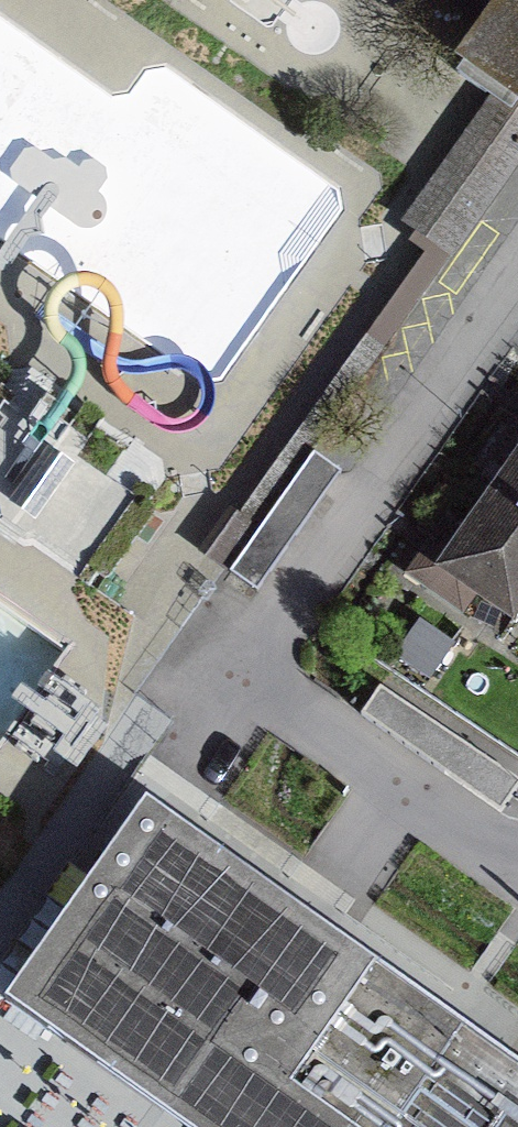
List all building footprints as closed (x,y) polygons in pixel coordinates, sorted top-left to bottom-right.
[(497,16),(464,61),(514,97),(418,232),(438,247),(380,328),(392,336),(517,159),(517,0),(474,0),(497,16)] [(0,387),(0,522),(89,585),(154,493),(133,478),(114,465),(126,449),(96,428),(104,417),(84,403),(77,414),(46,393),(35,409),(31,406),(1,385),(0,387)] [(260,532),(231,572),(258,592),(342,473),(315,454),(260,532)] [(497,494),(517,509),(517,463),(497,494)] [(497,494),(468,534),(449,521),(425,555),(434,561),(421,580),(462,608),(475,590),(502,609),(517,586),(517,509),(497,494)] [(226,570),(254,529),(234,514),(206,555),(226,570)] [(381,684),(361,713),(501,808),(517,782),(517,777),(381,684)] [(147,802),(5,1000),(184,1126),(517,1126),(517,1064),(332,933),(147,802)]
